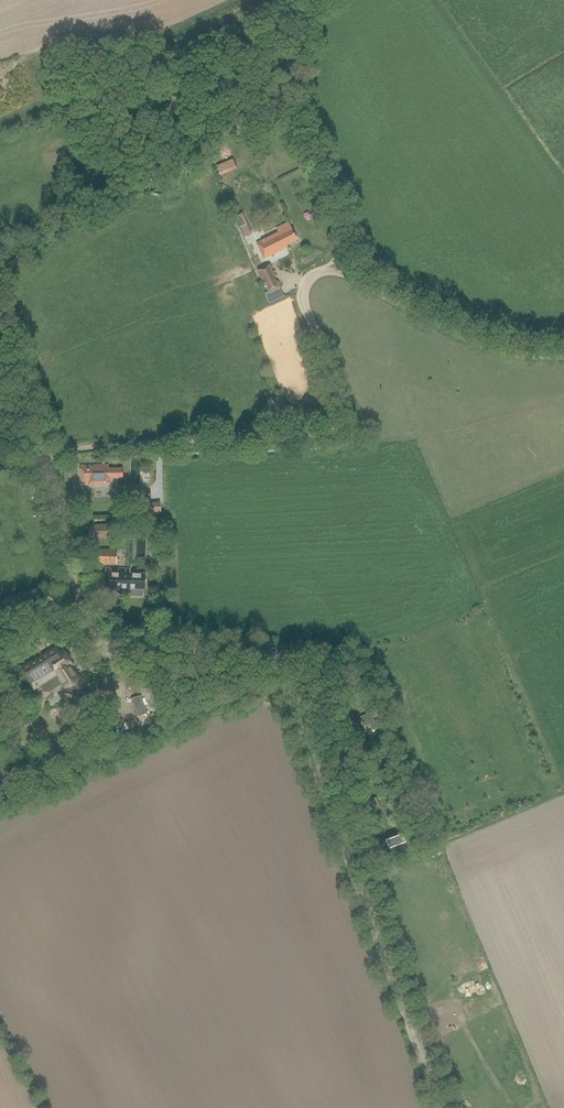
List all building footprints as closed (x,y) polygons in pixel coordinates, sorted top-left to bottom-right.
[(229,171),(239,167),(235,157),(225,161),(229,171)] [(252,233),(242,213),(235,216),(240,227),(239,228),(244,237),(252,233)] [(298,239),(290,222),(277,228),(279,232),(257,243),(265,259),(283,250),(281,247),(298,239)] [(271,263),(258,270),(269,292),(270,292),(279,287),(282,286),(279,281),(277,282),(275,276),(277,275),(271,263)] [(109,464),(81,465),(82,485),(111,485),(111,478),(124,477),(124,468),(109,468),(109,464)] [(90,524),(90,538),(113,538),(113,524),(90,524)] [(118,549),(99,549),(98,564),(117,565),(118,549)] [(107,569),(106,592),(127,593),(127,589),(131,589),(131,596),(145,597),(145,590),(146,590),(147,573),(132,573),(132,569),(107,569)] [(36,688),(44,683),(47,687),(51,688),(64,680),(68,685),(71,687),(77,684),(77,678),(69,664),(72,662),(65,650),(57,655),(56,653),(26,671),(36,688)] [(141,695),(131,699),(138,718),(148,714),(141,695)] [(365,726),(371,725),(373,731),(381,728),(378,721),(374,722),(371,714),(362,717),(365,726)] [(377,797),(365,802),(370,813),(381,809),(377,797)] [(387,839),(390,848),(407,842),(404,833),(387,839)]
